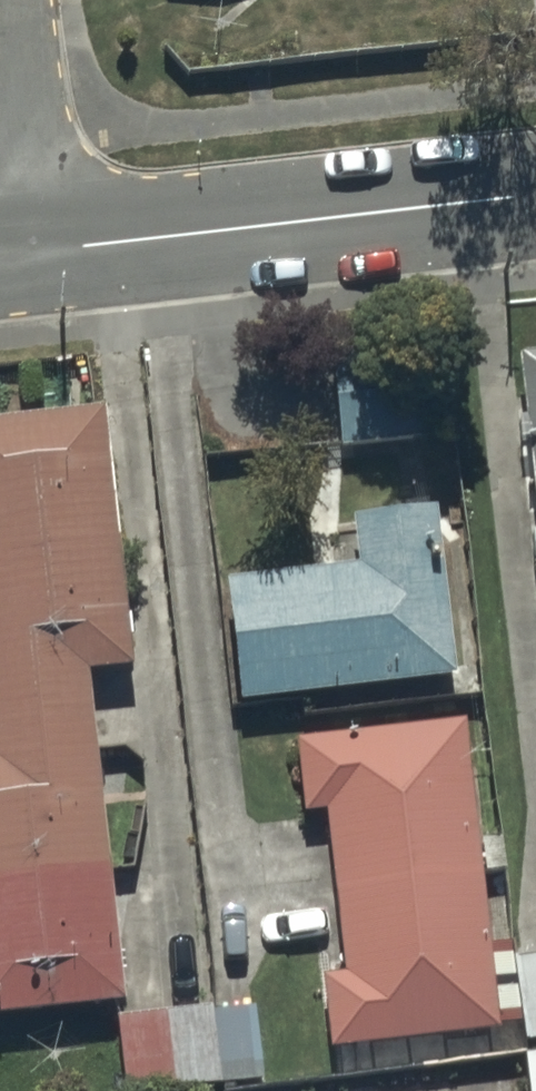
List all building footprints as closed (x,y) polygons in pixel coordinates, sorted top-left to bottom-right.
[(522,375),(527,434),(516,436),(519,456),(528,455),(535,524),(535,373),(522,375)] [(104,422),(0,433),(0,1034),(121,1022),(87,685),(130,681),(104,422)] [(355,585),(225,598),(238,714),(451,694),(435,528),(351,536),(355,585)] [(467,736),(297,755),(303,828),(325,826),(343,992),(321,995),(328,1061),(501,1042),(467,736)] [(509,966),(525,1090),(535,1090),(535,963),(509,966)] [(125,1090),(262,1090),(254,1020),(118,1035),(125,1090)]
